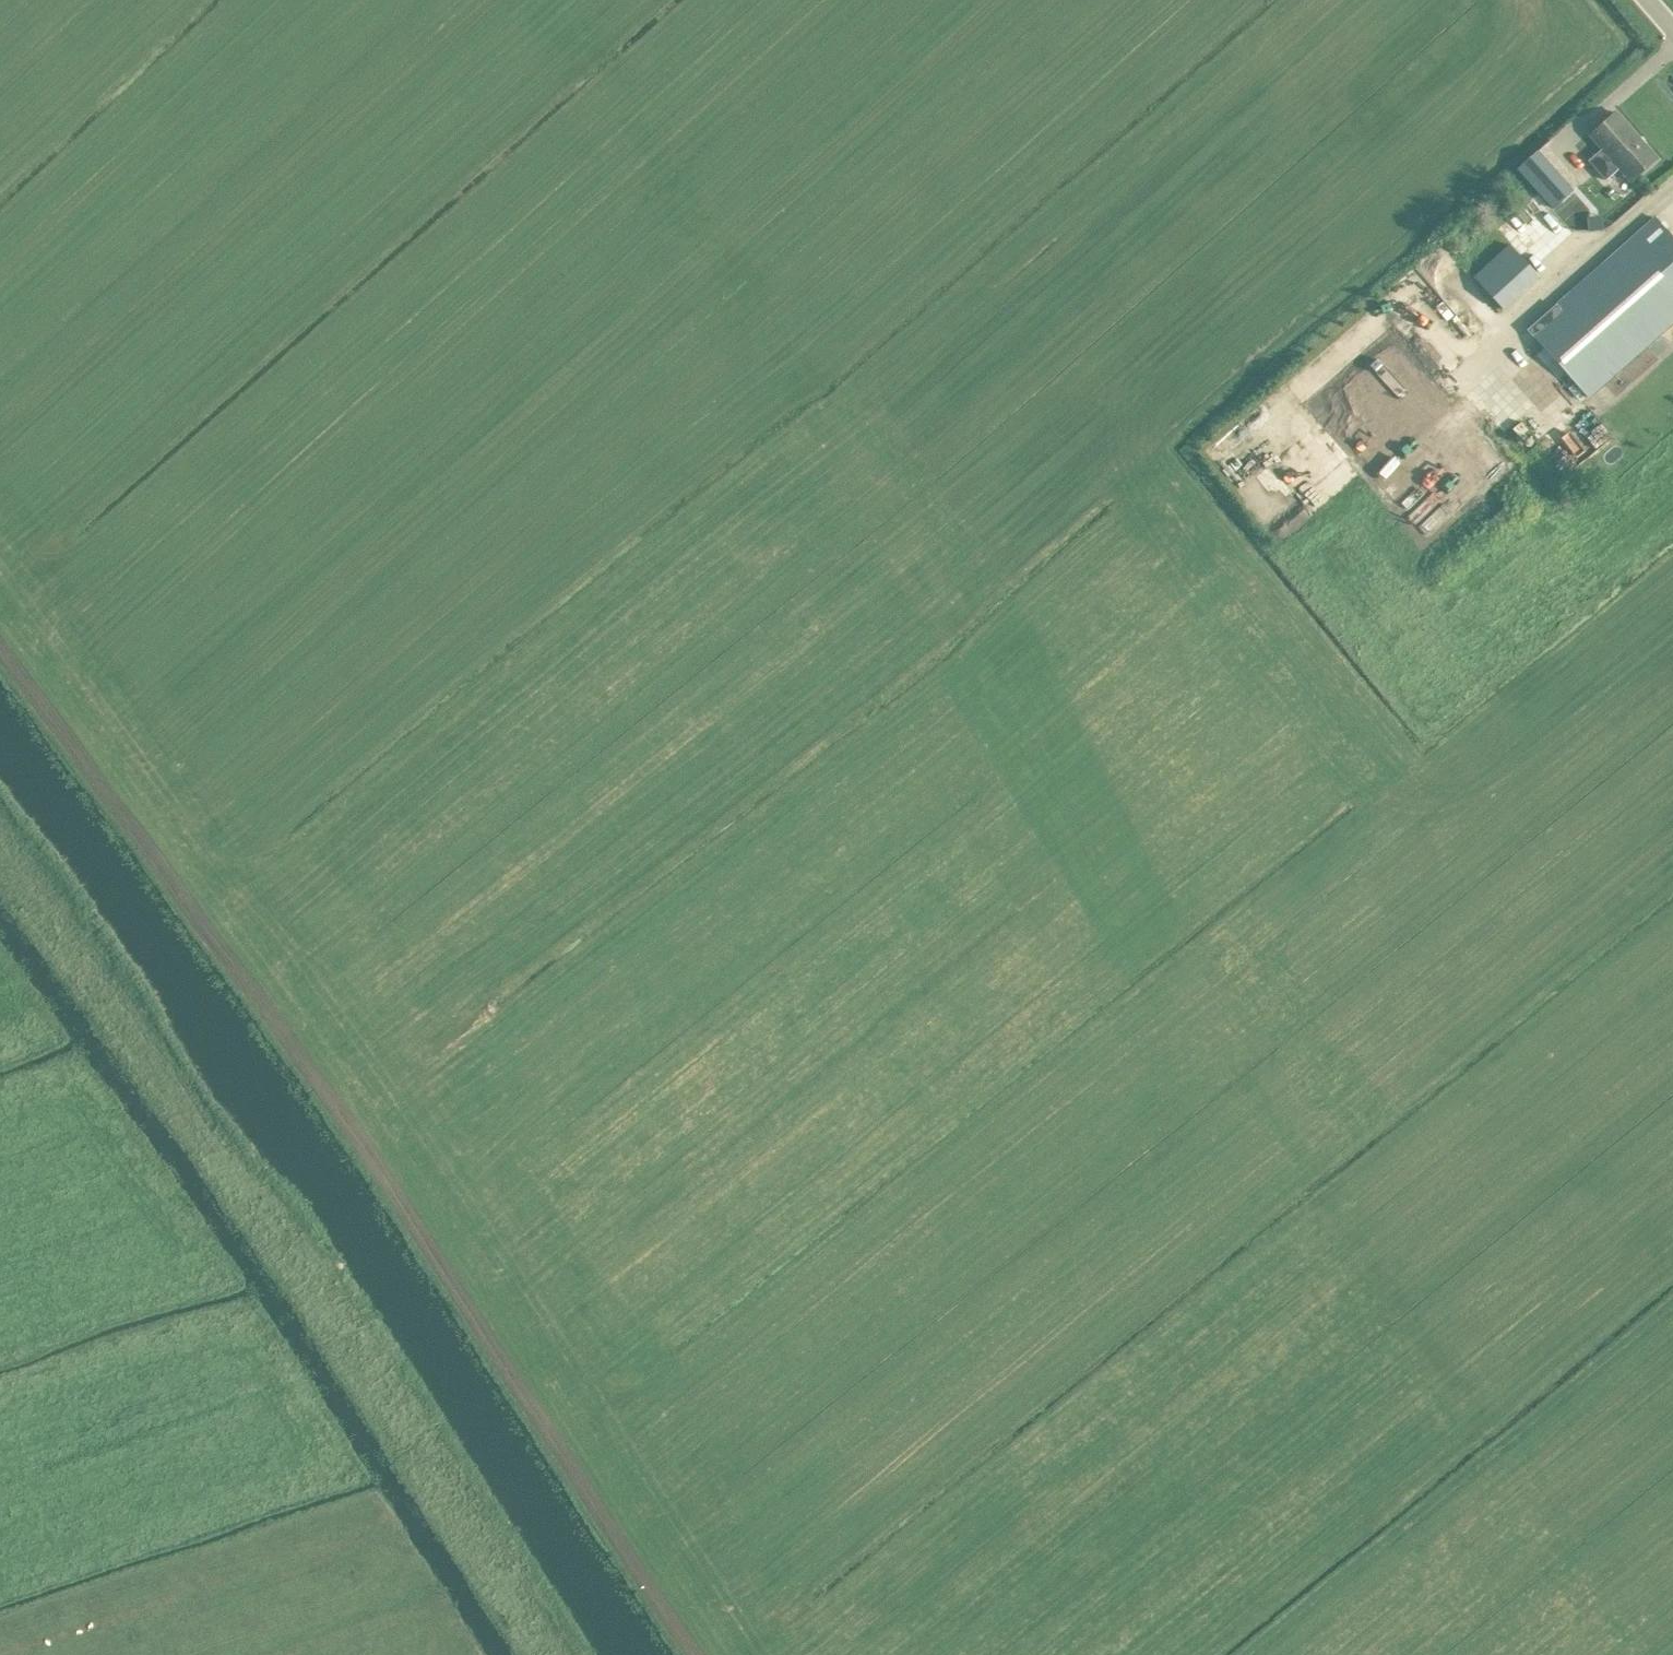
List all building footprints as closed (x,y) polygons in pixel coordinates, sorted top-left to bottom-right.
[(1591,136),(1602,149),(1589,161),(1606,180),(1620,168),(1631,181),(1657,158),(1616,113),(1591,136)] [(1576,114),(1544,145),(1563,165),(1576,152),(1570,146),(1589,127),(1576,114)] [(1538,150),(1518,168),(1553,208),(1573,189),(1538,150)] [(1672,323),(1672,236),(1656,217),(1640,232),(1530,330),(1590,397),(1672,323)] [(1511,244),(1474,278),(1503,309),(1539,275),(1511,244)] [(1292,430),(1409,559),(1474,501),(1356,371),(1292,430)] [(1445,404),(1426,419),(1439,435),(1458,421),(1445,404)] [(1546,442),(1563,435),(1556,419),(1539,426),(1546,442)] [(1235,506),(1255,523),(1296,476),(1277,459),(1235,506)]
